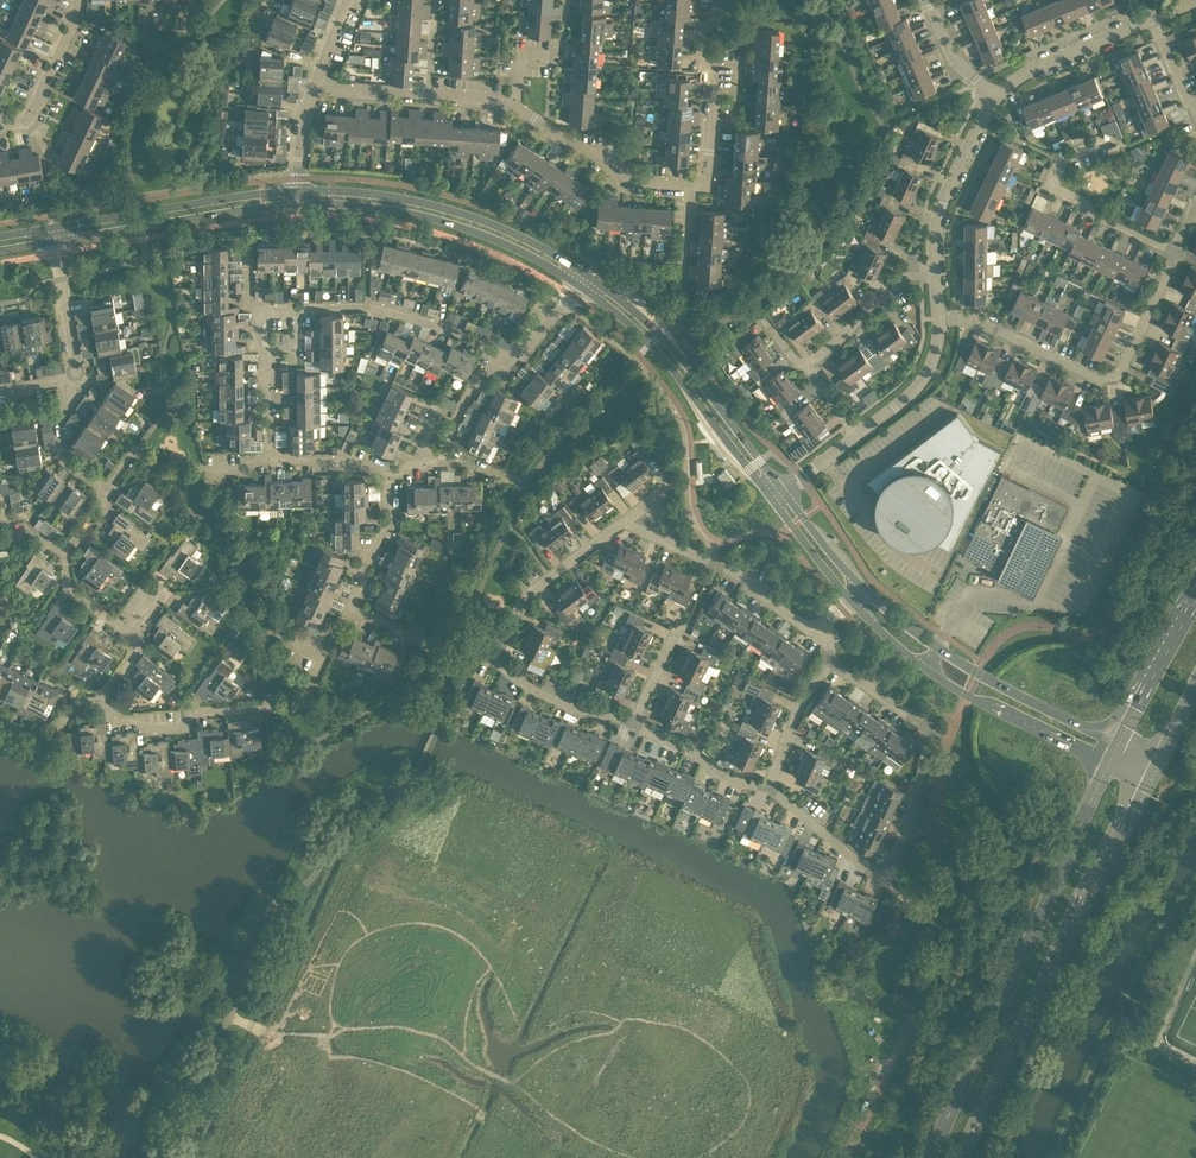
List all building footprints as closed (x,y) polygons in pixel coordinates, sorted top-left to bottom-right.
[(54,5),(42,0),(23,0),(21,3),(41,13),(44,8),(51,11),(54,5)] [(140,1),(146,1),(146,9),(152,9),(152,0),(140,0),(140,1)] [(152,9),(159,9),(159,1),(164,1),(164,0),(152,0),(152,9)] [(164,1),(170,1),(170,9),(176,9),(176,0),(164,0),(164,1)] [(176,9),(183,9),(183,1),(189,1),(189,0),(176,0),(176,9)] [(290,6),(312,14),(316,4),(314,3),(314,4),(305,0),(292,0),(290,6)] [(429,11),(429,4),(421,3),(422,0),(391,0),(391,3),(399,3),(399,9),(429,11)] [(472,0),(442,0),(442,1),(450,2),(449,7),(479,9),(480,2),(472,2),(472,0)] [(559,12),(559,6),(551,5),(552,0),(521,0),(521,4),(529,5),(529,10),(559,12)] [(579,10),(609,12),(610,5),(602,4),(602,0),(580,0),(579,10)] [(896,5),(894,0),(881,0),(872,4),(877,15),(897,7),(896,5)] [(961,20),(967,17),(967,15),(986,6),(984,0),(966,0),(961,2),(965,12),(959,15),(961,20)] [(1066,19),(1058,0),(1056,0),(1046,4),(1055,24),(1066,19)] [(1066,19),(1078,14),(1072,0),(1058,0),(1066,19)] [(1086,0),(1072,0),(1078,14),(1090,9),(1086,0)] [(1100,0),(1086,0),(1090,9),(1102,4),(1100,0)] [(902,2),(896,5),(897,7),(877,15),(882,28),(887,26),(887,25),(902,19),(902,18),(898,10),(904,7),(902,2)] [(39,18),(41,13),(21,3),(16,14),(43,27),(46,21),(39,18)] [(666,4),(665,15),(665,16),(682,17),(688,18),(688,12),(696,12),(696,6),(666,4)] [(1034,9),(1043,29),(1055,24),(1046,4),(1034,9)] [(308,25),(312,14),(290,6),(286,15),(287,15),(285,21),(294,24),(296,20),(308,25)] [(986,6),(967,15),(967,17),(972,27),(991,18),(986,6)] [(452,20),(452,22),(471,23),(471,15),(479,16),(479,9),(449,7),(448,20),(452,20)] [(390,20),(420,22),(420,17),(428,17),(429,11),(399,9),(398,14),(390,14),(390,20)] [(1030,34),(1043,29),(1034,9),(1022,14),(1030,34)] [(520,22),(550,24),(550,19),(558,19),(559,12),(529,10),(528,16),(520,15),(520,22)] [(270,26),(292,35),(296,24),(294,24),(285,21),(287,15),(286,15),(277,12),(275,16),(274,16),(270,26)] [(41,33),(43,27),(16,14),(11,25),(31,35),(33,30),(41,33)] [(582,14),(581,26),(612,28),(612,22),(604,21),(605,15),(582,14)] [(681,29),(682,17),(665,16),(665,15),(660,15),(659,21),(651,20),(651,27),(681,29)] [(892,37),(912,29),(913,31),(919,29),(917,24),(911,26),(906,16),(902,18),(902,19),(887,25),(887,26),(892,37)] [(972,27),(975,36),(976,38),(996,30),(991,18),(972,27)] [(187,28),(188,23),(188,20),(180,19),(179,28),(186,28),(187,28)] [(397,33),(419,34),(420,22),(390,20),(389,27),(397,27),(397,33)] [(470,25),(471,23),(452,22),(451,36),(481,38),(481,32),(474,31),(474,25),(470,25)] [(527,35),(549,37),(550,24),(520,22),(519,28),(527,29),(527,35)] [(864,30),(861,23),(856,26),(854,26),(857,33),(860,32),(864,30)] [(1015,32),(1021,29),(1018,23),(1012,25),(1015,32)] [(319,31),(321,32),(322,27),(314,24),(312,28),(312,29),(319,31)] [(31,35),(11,25),(9,30),(2,27),(0,30),(0,34),(26,46),(31,35)] [(287,45),(292,35),(270,26),(266,37),(267,37),(265,42),(274,45),(276,41),(287,45)] [(581,26),(581,38),(597,40),(603,41),(603,35),(611,35),(612,28),(581,26)] [(1195,48),(1195,26),(1189,29),(1192,36),(1182,40),(1188,52),(1195,48)] [(658,39),(688,42),(688,35),(681,34),(681,29),(651,27),(650,33),(658,34),(658,39)] [(748,34),(747,41),(777,43),(778,30),(756,29),(755,35),(748,34)] [(917,41),(913,31),(912,29),(892,37),(897,49),(917,41)] [(92,38),(119,51),(125,40),(105,30),(102,36),(95,32),(92,38)] [(981,50),(1001,42),(996,30),(976,38),(975,36),(969,38),(971,43),(977,41),(981,50)] [(251,34),(244,32),(242,38),(249,41),(251,34)] [(396,45),(426,47),(427,40),(419,40),(419,34),(397,33),(396,45)] [(480,45),(481,38),(451,36),(450,41),(443,41),(442,47),(472,50),(473,44),(480,45)] [(596,52),(597,40),(581,38),(575,37),(575,43),(567,43),(566,50),(596,52)] [(94,53),(114,62),(119,51),(92,38),(89,44),(96,48),(94,53)] [(16,60),(22,48),(2,39),(0,42),(0,52),(16,60)] [(649,51),(679,53),(680,48),(688,48),(688,42),(658,39),(657,45),(650,44),(649,51)] [(241,40),(238,46),(246,49),(249,43),(241,40)] [(754,53),(776,55),(777,43),(747,41),(747,47),(755,48),(754,53)] [(921,52),(921,50),(917,41),(897,49),(902,61),(921,52)] [(1006,54),(1001,42),(981,50),(985,59),(979,62),(981,67),(987,64),(986,62),(1006,54)] [(396,45),(395,56),(395,57),(412,58),(412,59),(417,59),(418,53),(426,54),(426,47),(396,45)] [(299,52),(307,55),(309,50),(300,47),(299,52)] [(472,55),(472,50),(442,47),(442,54),(450,55),(449,60),(479,62),(480,56),(472,55)] [(927,48),(921,50),(921,52),(902,61),(907,73),(926,64),(923,55),(929,53),(927,48)] [(1188,52),(1193,64),(1195,63),(1195,48),(1188,52)] [(573,62),(595,64),(596,52),(566,50),(566,56),(574,57),(573,62)] [(1123,71),(1143,63),(1144,65),(1151,63),(1149,58),(1142,60),(1138,50),(1118,59),(1123,71)] [(679,53),(649,51),(649,58),(657,58),(656,64),(657,64),(665,65),(669,65),(677,65),(678,66),(679,53)] [(16,60),(0,52),(0,65),(11,71),(16,60)] [(112,67),(114,62),(94,53),(89,64),(116,77),(119,71),(112,67)] [(745,65),(775,67),(776,55),(754,53),(754,59),(746,58),(745,65)] [(260,56),(259,67),(283,69),(283,57),(260,56)] [(411,70),(412,59),(412,58),(395,57),(395,56),(390,56),(389,62),(381,61),(381,68),(411,70)] [(234,57),(231,63),(238,66),(241,59),(234,57)] [(135,59),(133,64),(140,68),(142,63),(135,59)] [(479,69),(479,62),(449,60),(448,73),(471,74),(471,68),(479,69)] [(565,74),(595,76),(595,64),(573,62),(573,68),(565,67),(565,74)] [(1148,75),(1144,65),(1143,63),(1123,71),(1128,83),(1148,75)] [(113,83),(116,77),(89,64),(84,75),(104,84),(106,79),(113,83)] [(912,84),(931,76),(933,79),(939,76),(937,71),(930,74),(926,64),(907,73),(912,84)] [(6,82),(11,71),(0,65),(0,79),(6,82)] [(775,79),(775,78),(775,67),(745,65),(745,72),(753,72),(752,78),(758,79),(758,78),(775,79)] [(282,80),(283,69),(259,67),(259,78),(260,78),(270,79),(270,83),(280,84),(280,80),(282,80)] [(411,70),(381,68),(380,75),(388,75),(388,81),(410,83),(411,70)] [(571,86),(594,88),(595,76),(565,74),(564,80),(572,81),(571,86)] [(104,84),(84,75),(78,86),(106,98),(108,92),(101,89),(104,84)] [(1133,95),(1153,86),(1154,89),(1160,86),(1159,81),(1152,84),(1148,75),(1128,83),(1133,95)] [(937,89),(933,79),(931,76),(912,84),(907,86),(912,99),(917,97),(937,89)] [(1082,81),(1091,101),(1103,96),(1095,76),(1082,81)] [(656,89),(686,91),(687,78),(665,77),(665,82),(657,82),(656,89)] [(257,93),(281,95),(281,84),(280,84),(270,83),(270,79),(260,78),(260,82),(258,82),(257,93)] [(757,90),(787,92),(788,86),(780,85),(780,79),(775,78),(775,79),(758,78),(758,79),(757,90)] [(1070,86),(1079,106),(1091,101),(1082,81),(1070,86)] [(103,104),(106,98),(78,86),(73,97),(93,106),(96,101),(103,104)] [(563,98),(593,100),(594,88),(571,86),(571,92),(563,91),(563,98)] [(1059,91),(1067,111),(1079,106),(1070,86),(1059,91)] [(1158,98),(1154,89),(1153,86),(1133,95),(1138,107),(1158,98)] [(685,103),(686,102),(686,91),(656,89),(656,95),(664,96),(663,102),(669,102),(685,103)] [(787,92),(757,90),(756,102),(779,104),(779,98),(787,99),(787,92)] [(1047,96),(1055,116),(1067,111),(1059,91),(1047,96)] [(280,106),(281,95),(257,93),(257,104),(257,109),(267,110),(267,109),(267,105),(280,106)] [(1043,121),(1055,116),(1047,96),(1035,101),(1043,121)] [(570,110),(592,112),(593,100),(563,98),(562,105),(570,105),(570,110)] [(1143,119),(1163,110),(1164,113),(1170,110),(1168,105),(1162,108),(1158,98),(1138,107),(1143,119)] [(1119,100),(1112,102),(1120,126),(1127,124),(1119,100)] [(1031,126),(1043,121),(1035,101),(1023,106),(1026,115),(1019,118),(1026,135),(1033,132),(1031,126)] [(636,102),(636,111),(644,112),(645,108),(642,108),(642,102),(636,102)] [(691,103),(686,102),(685,103),(669,102),(668,114),(698,116),(699,109),(691,109),(691,103)] [(755,114),(786,116),(786,110),(778,109),(779,104),(756,102),(755,114)] [(245,108),(244,119),(267,120),(268,109),(267,109),(267,110),(257,109),(257,104),(247,103),(246,108),(245,108)] [(71,114),(98,127),(104,115),(84,106),(81,111),(74,108),(71,114)] [(350,115),(348,138),(360,139),(362,109),(356,108),(355,116),(350,115)] [(388,138),(401,138),(403,116),(397,116),(398,108),(391,108),(388,138)] [(362,109),(360,139),(372,140),(374,117),(368,117),(369,109),(362,109)] [(408,117),(403,116),(401,138),(413,139),(415,109),(409,109),(408,117)] [(415,109),(413,139),(425,140),(427,118),(422,117),(422,110),(415,109)] [(374,117),(372,140),(385,140),(387,110),(380,110),(379,118),(374,117)] [(432,118),(427,118),(425,140),(437,141),(439,111),(433,110),(432,118)] [(592,112),(570,110),(569,123),(599,125),(599,118),(592,117),(592,112)] [(1168,123),(1164,113),(1163,110),(1143,119),(1138,121),(1144,135),(1151,132),(1150,130),(1168,123)] [(437,141),(449,142),(451,125),(452,120),(446,119),(446,111),(439,111),(437,141)] [(98,127),(71,114),(68,120),(75,123),(73,128),(93,138),(98,127)] [(335,145),(337,115),(325,114),(323,136),(329,136),(329,144),(335,145)] [(698,116),(668,114),(667,126),(689,127),(690,122),(698,123),(698,116)] [(755,127),(777,128),(777,122),(785,123),(786,116),(755,114),(755,127)] [(337,115),(335,145),(342,145),(343,137),(348,138),(350,115),(337,115)] [(267,132),(267,120),(244,119),(243,130),(245,130),(255,130),(255,135),(265,136),(265,135),(265,132),(267,132)] [(919,133),(915,141),(936,151),(942,138),(931,132),(934,126),(919,119),(914,131),(919,133)] [(1115,119),(1111,121),(1118,139),(1122,136),(1115,119)] [(643,133),(643,125),(634,124),(634,133),(643,133)] [(463,126),(451,125),(449,142),(448,147),(454,148),(454,156),(460,156),(463,126)] [(473,149),(475,127),(463,126),(460,156),(467,157),(468,149),(473,149)] [(689,127),(667,126),(667,131),(659,131),(659,137),(689,140),(689,127)] [(487,128),(475,127),(473,149),(479,149),(478,157),(485,158),(487,128)] [(64,130),(61,136),(88,149),(93,138),(73,128),(71,133),(64,130)] [(487,128),(485,158),(491,158),(492,150),(498,151),(499,129),(487,128)] [(736,129),(735,142),(765,144),(766,137),(758,137),(758,131),(736,129)] [(242,145),(265,147),(266,136),(265,135),(265,136),(255,135),(255,130),(245,130),(245,134),(243,134),(242,145)] [(63,150),(83,160),(88,149),(61,136),(58,142),(65,145),(63,150)] [(689,140),(659,137),(658,144),(666,144),(665,150),(688,152),(689,140)] [(998,152),(1017,161),(1023,149),(1003,139),(998,152)] [(512,173),(528,148),(518,141),(505,159),(510,163),(506,169),(512,173)] [(930,163),(936,151),(915,141),(912,148),(906,146),(901,157),(916,164),(919,158),(930,163)] [(765,150),(765,144),(735,142),(734,154),(756,155),(757,150),(765,150)] [(1106,148),(1109,155),(1119,151),(1117,144),(1106,148)] [(115,149),(107,145),(102,155),(110,159),(115,149)] [(265,158),(265,147),(242,145),(241,156),(248,157),(265,158)] [(31,147),(25,148),(30,178),(42,175),(39,154),(33,155),(31,147)] [(1165,160),(1184,169),(1183,171),(1189,174),(1192,169),(1185,167),(1190,157),(1171,147),(1165,160)] [(20,157),(14,158),(18,180),(30,178),(25,148),(18,149),(20,157)] [(526,173),(538,154),(528,148),(512,173),(517,176),(522,170),(526,173)] [(83,160),(63,150),(60,155),(53,152),(50,158),(77,171),(83,160)] [(688,152),(665,150),(665,155),(657,155),(657,162),(687,164),(688,152)] [(6,182),(18,180),(14,158),(9,159),(7,151),(1,152),(6,182)] [(1012,172),(1017,161),(998,152),(992,163),(1012,172)] [(532,186),(548,161),(538,154),(526,173),(531,176),(526,182),(532,186)] [(756,161),(756,155),(734,154),(733,166),(763,168),(764,161),(756,161)] [(912,171),(916,164),(901,157),(894,154),(890,161),(897,164),(895,169),(901,172),(897,179),(918,189),(924,176),(912,171)] [(1159,171),(1179,180),(1183,171),(1184,169),(1165,160),(1159,171)] [(546,186),(558,167),(548,161),(532,186),(537,190),(542,183),(546,186)] [(393,172),(394,164),(386,163),(385,171),(393,172)] [(986,175),(1006,184),(1012,172),(992,163),(986,175)] [(558,167),(546,186),(557,193),(573,168),(567,164),(563,170),(558,167)] [(749,179),(749,180),(755,180),(755,174),(763,175),(763,168),(733,166),(732,177),(732,178),(749,179)] [(573,168),(557,193),(567,199),(579,181),(574,178),(579,171),(573,168)] [(1179,180),(1159,171),(1154,183),(1173,192),(1172,194),(1178,197),(1181,192),(1174,189),(1179,180)] [(981,186),(1000,196),(1006,184),(986,175),(981,186)] [(579,181),(567,199),(577,206),(594,181),(588,177),(583,184),(579,181)] [(748,191),(749,180),(749,179),(732,178),(732,177),(727,177),(726,183),(719,182),(718,189),(748,191)] [(912,202),(918,189),(897,179),(894,187),(888,184),(887,187),(881,185),(877,193),(883,196),(897,203),(900,196),(912,202)] [(1168,204),(1172,194),(1173,192),(1154,183),(1148,194),(1168,204)] [(975,198),(995,207),(1000,196),(981,186),(975,198)] [(748,191),(718,189),(718,196),(725,196),(725,202),(747,204),(748,191)] [(492,193),(488,199),(493,202),(497,196),(492,193)] [(1168,204),(1148,194),(1142,206),(1162,215),(1161,217),(1167,220),(1169,216),(1163,213),(1168,204)] [(596,226),(608,227),(610,197),(604,196),(603,204),(597,203),(596,226)] [(879,218),(899,228),(905,215),(894,210),(897,203),(883,196),(877,208),(882,210),(879,218)] [(617,197),(610,197),(608,227),(620,227),(622,205),(617,205),(617,197)] [(995,207),(975,198),(970,210),(989,219),(995,207)] [(593,205),(588,201),(584,206),(593,212),(593,205)] [(1156,227),(1161,217),(1162,215),(1142,206),(1137,203),(1131,215),(1156,227)] [(1024,225),(1036,231),(1045,212),(1048,213),(1050,207),(1046,204),(1043,210),(1033,206),(1024,225)] [(622,205),(620,227),(626,228),(625,236),(632,236),(634,206),(622,205)] [(646,207),(634,206),(632,236),(639,237),(639,229),(645,229),(646,207)] [(522,207),(519,213),(526,217),(529,212),(522,207)] [(646,207),(645,229),(650,230),(649,237),(656,238),(658,208),(646,207)] [(671,209),(658,208),(656,238),(663,238),(663,230),(669,231),(671,209)] [(700,222),(730,224),(731,218),(723,217),(724,211),(701,210),(700,222)] [(1057,217),(1048,213),(1045,212),(1036,231),(1047,237),(1057,217)] [(1059,242),(1068,223),(1071,224),(1074,218),(1069,216),(1066,222),(1057,217),(1047,237),(1059,242)] [(549,227),(552,222),(546,218),(542,223),(549,227)] [(893,240),(899,228),(879,218),(875,225),(870,223),(864,234),(879,242),(882,235),(893,240)] [(700,233),(722,235),(722,230),(730,231),(730,224),(700,222),(700,233)] [(965,223),(965,237),(987,237),(987,224),(965,223)] [(1080,229),(1071,224),(1068,223),(1059,242),(1070,248),(1071,248),(1078,233),(1080,229)] [(1080,258),(1090,239),(1092,240),(1095,234),(1090,232),(1087,238),(1078,233),(1071,248),(1070,248),(1068,252),(1080,258)] [(722,235),(700,233),(699,240),(691,239),(691,246),(721,248),(722,235)] [(876,248),(879,242),(864,234),(859,246),(864,249),(861,256),(881,266),(887,253),(876,248)] [(987,250),(987,237),(965,237),(965,250),(987,250)] [(321,249),(322,249),(322,239),(316,239),(316,249),(309,249),(308,249),(309,268),(308,268),(308,275),(322,275),(322,272),(321,272),(321,249)] [(334,249),(335,249),(335,239),(328,239),(328,249),(322,249),(321,249),(321,272),(322,272),(334,272),(334,249)] [(347,249),(348,249),(347,239),(341,239),(341,249),(335,249),(334,249),(334,272),(334,275),(348,275),(348,272),(347,272),(347,249)] [(347,272),(348,272),(361,272),(360,239),(354,239),(354,249),(348,249),(347,249),(347,272)] [(1101,244),(1092,240),(1090,239),(1080,258),(1092,264),(1101,244)] [(296,268),(296,242),(283,243),(283,268),(296,268)] [(296,268),(308,268),(309,268),(308,249),(309,249),(309,245),(303,245),(303,242),(296,242),(296,268)] [(270,268),(270,243),(256,243),(257,268),(270,268)] [(270,243),(270,268),(283,268),(283,243),(270,243)] [(396,246),(395,246),(383,243),(376,268),(390,271),(391,269),(390,269),(396,246)] [(1103,269),(1113,250),(1115,251),(1118,245),(1113,243),(1110,249),(1101,244),(1092,264),(1103,269)] [(396,244),(395,246),(396,246),(390,269),(391,269),(403,272),(408,250),(403,248),(404,246),(396,244)] [(698,258),(720,260),(721,248),(691,246),(691,252),(698,253),(698,258)] [(204,247),(204,260),(227,260),(227,247),(204,247)] [(408,250),(403,272),(415,275),(421,253),(408,250)] [(965,262),(986,263),(987,250),(965,250),(965,262)] [(1124,255),(1115,251),(1113,250),(1103,269),(1115,275),(1124,255)] [(655,251),(654,259),(662,260),(663,252),(655,251)] [(421,253),(415,275),(427,278),(433,256),(421,253)] [(1133,260),(1124,255),(1115,275),(1126,280),(1136,261),(1138,262),(1141,256),(1136,254),(1133,260)] [(440,281),(445,259),(433,256),(427,278),(440,281)] [(875,279),(881,266),(861,256),(857,264),(852,261),(846,273),(859,284),(864,274),(875,279)] [(689,270),(719,272),(720,260),(698,258),(698,264),(690,263),(689,270)] [(445,259),(440,281),(453,284),(459,262),(445,259)] [(227,260),(204,260),(198,260),(198,273),(204,273),(227,273),(227,260)] [(1148,267),(1138,262),(1136,261),(1126,280),(1139,286),(1148,267)] [(965,262),(965,275),(986,276),(994,276),(994,263),(986,263),(965,262)] [(1185,277),(1195,283),(1195,268),(1191,265),(1185,277)] [(459,289),(471,295),(481,275),(468,269),(459,289)] [(719,272),(689,270),(689,277),(697,277),(696,283),(718,285),(719,272)] [(204,286),(227,286),(227,273),(204,273),(204,285),(204,286)] [(850,291),(859,284),(846,273),(836,281),(839,286),(833,291),(846,309),(858,300),(850,291)] [(492,280),(481,275),(471,295),(482,301),(492,280)] [(965,288),(986,288),(986,276),(965,275),(965,288)] [(377,299),(377,298),(383,299),(385,291),(379,289),(380,286),(382,280),(370,277),(370,283),(370,286),(370,297),(377,299)] [(492,280),(482,301),(494,306),(504,285),(504,286),(505,283),(493,277),(492,280)] [(1185,277),(1179,289),(1195,298),(1195,283),(1185,277)] [(204,299),(227,299),(227,286),(204,286),(204,285),(201,285),(201,299),(204,299)] [(515,291),(504,286),(504,285),(494,306),(506,311),(515,291)] [(986,288),(965,288),(964,301),(986,302),(986,288)] [(1011,309),(1021,314),(1023,315),(1033,296),(1021,290),(1011,309)] [(527,296),(515,291),(506,311),(518,317),(527,296)] [(835,317),(846,309),(833,291),(826,296),(822,291),(812,299),(822,312),(828,307),(835,317)] [(1121,293),(1117,291),(1114,292),(1111,298),(1117,301),(1121,293)] [(91,316),(114,312),(112,296),(101,298),(102,302),(89,305),(91,316)] [(1035,321),(1044,301),(1033,296),(1023,315),(1021,314),(1018,320),(1023,322),(1026,316),(1035,321)] [(1117,302),(1124,305),(1127,299),(1120,296),(1117,302)] [(234,311),(234,312),(237,312),(237,306),(227,306),(227,299),(204,299),(204,312),(211,312),(211,311),(234,311)] [(816,316),(822,312),(812,299),(802,307),(805,311),(799,316),(812,335),(824,326),(816,316)] [(1035,321),(1044,325),(1046,326),(1056,307),(1044,301),(1035,321)] [(1119,323),(1117,325),(1123,328),(1126,323),(1120,320),(1124,311),(1105,301),(1099,313),(1119,323)] [(1173,302),(1167,314),(1189,325),(1195,313),(1173,302)] [(1046,326),(1044,325),(1041,331),(1046,334),(1049,328),(1058,332),(1068,313),(1056,307),(1046,326)] [(145,308),(134,310),(135,318),(146,316),(145,308)] [(237,324),(237,325),(244,325),(244,318),(234,319),(234,312),(234,311),(211,311),(211,312),(212,324),(237,324)] [(449,311),(446,318),(451,320),(454,314),(449,311)] [(105,329),(117,327),(114,312),(91,316),(93,326),(105,324),(105,329)] [(1094,325),(1113,334),(1117,325),(1119,323),(1099,313),(1094,325)] [(1183,337),(1189,325),(1167,314),(1161,326),(1183,337)] [(319,315),(320,328),(342,328),(342,315),(319,315)] [(43,316),(32,318),(36,341),(52,338),(50,328),(45,328),(43,316)] [(801,343),(812,335),(799,316),(792,322),(788,317),(778,325),(788,338),(794,333),(801,343)] [(572,317),(568,321),(574,326),(577,321),(572,317)] [(19,332),(21,343),(36,341),(32,318),(22,320),(23,331),(19,332)] [(23,331),(22,320),(6,322),(10,345),(21,343),(19,332),(23,331)] [(469,329),(472,322),(467,320),(464,326),(469,329)] [(1069,320),(1066,326),(1073,329),(1076,323),(1069,320)] [(6,322),(0,323),(0,347),(10,345),(6,322)] [(399,336),(398,336),(404,324),(399,322),(394,334),(386,330),(376,353),(389,359),(389,357),(390,356),(399,336)] [(894,322),(883,331),(896,349),(903,344),(907,349),(917,341),(907,328),(901,332),(894,322)] [(96,342),(119,338),(117,327),(105,329),(105,324),(93,326),(96,342)] [(212,337),(235,337),(235,332),(237,332),(237,325),(237,324),(212,324),(212,336),(212,337)] [(582,325),(574,336),(592,350),(600,340),(582,325)] [(1064,325),(1058,338),(1065,341),(1071,329),(1064,325)] [(1113,334),(1094,325),(1088,336),(1107,346),(1106,348),(1112,351),(1115,346),(1109,343),(1113,334)] [(342,328),(320,328),(317,328),(317,342),(320,342),(320,341),(343,341),(343,340),(345,340),(349,340),(349,328),(342,328)] [(413,335),(414,335),(415,333),(409,330),(405,339),(399,336),(390,356),(389,357),(401,362),(404,356),(413,335)] [(493,340),(496,333),(491,331),(487,337),(493,340)] [(890,354),(896,349),(883,331),(871,340),(879,349),(873,354),(883,367),(893,359),(890,354)] [(555,337),(561,342),(565,337),(558,333),(555,337)] [(415,361),(425,340),(414,335),(413,335),(404,356),(415,361)] [(747,359),(766,346),(757,335),(747,342),(743,336),(730,346),(738,356),(742,353),(747,359)] [(212,337),(212,336),(209,337),(209,351),(245,350),(245,344),(235,344),(235,337),(212,337)] [(445,342),(450,344),(453,338),(449,336),(445,342)] [(584,360),(592,350),(574,336),(566,346),(584,360)] [(1102,358),(1106,348),(1107,346),(1088,336),(1082,348),(1102,358)] [(558,346),(561,342),(555,337),(552,341),(558,346)] [(120,348),(121,348),(119,338),(96,342),(98,353),(110,350),(111,354),(111,355),(121,353),(120,348)] [(320,341),(320,342),(320,354),(343,354),(343,355),(346,355),(345,340),(343,340),(343,341),(320,341)] [(427,366),(436,346),(425,340),(415,361),(426,366),(427,366)] [(966,362),(977,367),(988,345),(976,340),(974,344),(969,345),(965,343),(955,366),(961,369),(962,369),(966,362)] [(1159,341),(1154,353),(1176,364),(1181,352),(1159,341)] [(441,365),(442,366),(453,371),(463,350),(462,350),(450,344),(448,351),(441,365)] [(111,366),(134,362),(140,361),(138,345),(121,348),(120,348),(121,353),(111,355),(111,354),(110,354),(111,366)] [(1000,351),(988,345),(977,367),(987,372),(982,383),(991,388),(993,383),(1001,366),(994,363),(1000,351)] [(448,351),(436,346),(427,366),(426,366),(425,369),(438,375),(442,366),(441,365),(448,351)] [(576,370),(584,360),(566,346),(558,356),(576,370)] [(756,380),(769,370),(764,364),(774,357),(766,346),(747,359),(753,366),(748,370),(756,380)] [(463,350),(453,371),(465,377),(476,353),(463,347),(462,350),(463,350)] [(883,367),(873,354),(867,358),(860,348),(848,356),(862,375),(869,370),(872,374),(883,367)] [(610,355),(615,359),(620,353),(615,349),(610,355)] [(729,355),(725,350),(715,357),(719,362),(729,355)] [(543,353),(539,357),(545,362),(549,358),(543,353)] [(1170,374),(1176,364),(1154,353),(1148,365),(1158,370),(1155,377),(1175,386),(1179,378),(1170,374)] [(343,367),(343,355),(343,354),(320,354),(320,367),(343,367)] [(219,355),(219,369),(242,369),(242,355),(219,355)] [(568,380),(576,370),(558,356),(550,366),(568,380)] [(843,396),(849,392),(859,384),(855,380),(862,375),(848,356),(837,365),(844,375),(833,384),(843,396)] [(542,366),(545,362),(539,357),(536,362),(542,366)] [(1007,369),(1001,366),(993,383),(999,386),(1002,379),(1014,385),(1025,363),(1013,357),(1007,369)] [(134,362),(111,366),(113,377),(115,376),(115,380),(115,381),(124,387),(128,383),(126,382),(125,375),(136,373),(134,362)] [(528,372),(531,367),(526,362),(522,367),(528,372)] [(1037,369),(1025,363),(1014,385),(1026,391),(1037,369)] [(560,391),(568,380),(550,366),(542,376),(554,386),(560,391)] [(219,369),(219,382),(242,382),(242,369),(219,369)] [(773,394),(791,380),(783,369),(773,376),(769,370),(756,380),(768,397),(773,394)] [(340,383),(348,384),(350,372),(342,370),(340,383)] [(526,380),(528,382),(529,382),(547,396),(554,386),(542,376),(537,371),(533,375),(531,374),(526,380)] [(296,373),(297,386),(319,386),(319,372),(296,373)] [(523,377),(518,373),(514,377),(520,382),(523,377)] [(1051,403),(1062,381),(1050,375),(1039,397),(1051,403)] [(1171,394),(1175,386),(1155,377),(1152,385),(1171,394)] [(791,380),(773,394),(778,400),(773,404),(781,414),(794,404),(790,398),(800,391),(791,380)] [(124,387),(115,381),(109,389),(128,403),(134,394),(133,393),(136,389),(128,383),(124,387)] [(1060,415),(1067,418),(1074,403),(1068,400),(1074,387),(1062,381),(1051,403),(1063,408),(1060,415)] [(219,395),(242,394),(242,382),(219,382),(219,395)] [(538,406),(547,396),(529,382),(528,382),(520,392),(538,406)] [(737,386),(741,392),(746,388),(741,382),(737,386)] [(391,384),(386,396),(406,405),(412,393),(391,384)] [(88,390),(89,392),(95,395),(98,391),(90,386),(88,390)] [(319,399),(319,386),(297,386),(297,399),(319,399)] [(751,393),(747,388),(743,392),(747,397),(751,393)] [(128,403),(109,389),(103,398),(112,405),(109,409),(119,416),(128,403)] [(492,393),(489,400),(512,410),(518,398),(497,389),(494,394),(492,393)] [(872,389),(862,396),(867,402),(876,395),(872,389)] [(479,395),(485,398),(488,393),(481,390),(479,395)] [(97,396),(95,395),(89,392),(86,396),(94,401),(97,396)] [(434,400),(438,402),(442,394),(437,392),(434,400)] [(1190,396),(1183,392),(1180,398),(1187,402),(1190,396)] [(157,396),(157,401),(161,403),(164,398),(165,397),(164,396),(159,393),(157,396)] [(1026,408),(1032,396),(1026,393),(1020,406),(1026,409),(1026,408)] [(242,407),(242,394),(219,395),(219,407),(242,407)] [(447,397),(442,394),(438,402),(443,404),(447,397)] [(845,398),(850,405),(855,401),(850,394),(845,398)] [(1137,397),(1141,421),(1154,418),(1150,394),(1137,397)] [(483,403),(485,398),(479,395),(476,399),(483,403)] [(406,405),(386,396),(380,407),(401,417),(406,405)] [(1130,423),(1141,421),(1137,397),(1124,399),(1126,414),(1119,415),(1122,433),(1130,432),(1131,432),(1130,423)] [(112,405),(103,398),(94,411),(113,424),(119,416),(109,409),(112,405)] [(319,399),(297,399),(297,411),(320,411),(319,399)] [(506,423),(512,410),(489,400),(483,411),(503,420),(502,421),(506,423)] [(1119,415),(1112,416),(1110,402),(1096,404),(1101,428),(1112,426),(1114,435),(1122,433),(1119,415)] [(412,408),(419,411),(421,406),(415,403),(412,408)] [(799,410),(794,404),(781,414),(782,415),(778,417),(782,424),(786,421),(789,424),(794,421),(799,428),(817,414),(808,403),(799,410)] [(1083,406),(1084,410),(1079,411),(1081,406),(1074,403),(1067,418),(1077,423),(1086,421),(1088,435),(1102,433),(1101,428),(1096,404),(1083,406)] [(242,407),(219,407),(220,421),(227,421),(227,420),(243,420),(243,419),(242,407)] [(401,417),(380,407),(374,420),(381,423),(381,422),(395,429),(396,428),(402,431),(408,434),(411,429),(398,423),(401,417)] [(74,413),(79,417),(81,418),(84,414),(77,409),(74,413)] [(482,410),(477,422),(497,432),(502,421),(503,420),(483,411),(482,410)] [(94,430),(104,437),(113,424),(94,411),(87,420),(97,426),(94,430)] [(320,425),(320,411),(297,411),(297,424),(313,424),(313,425),(320,425)] [(466,411),(464,416),(471,420),(473,414),(466,411)] [(76,421),(79,417),(74,413),(72,412),(69,416),(76,421)] [(879,491),(878,494),(877,500),(876,507),(877,513),(878,519),(880,524),(883,529),(887,533),(892,538),(899,542),(905,544),(913,545),(920,545),(927,544),(934,541),(936,539),(949,546),(1000,449),(978,437),(958,413),(869,479),(879,491)] [(12,431),(35,428),(33,416),(21,418),(20,414),(9,416),(12,431)] [(817,414),(799,428),(804,434),(799,438),(807,448),(820,438),(816,432),(825,425),(817,414)] [(407,420),(414,423),(416,418),(409,415),(407,420)] [(475,427),(471,434),(492,444),(497,432),(477,422),(471,420),(464,416),(462,421),(469,424),(475,427)] [(227,433),(250,433),(250,420),(243,419),(243,420),(227,420),(227,421),(227,432),(227,433)] [(97,426),(87,420),(78,432),(97,446),(104,437),(94,430),(97,426)] [(396,443),(402,431),(396,428),(395,429),(381,422),(381,423),(374,420),(369,431),(376,434),(396,443)] [(287,438),(290,438),(290,437),(313,437),(313,425),(313,424),(297,424),(290,424),(290,429),(287,429),(287,438)] [(1061,428),(1053,424),(1048,433),(1057,437),(1061,428)] [(632,427),(624,434),(629,440),(637,434),(632,427)] [(26,445),(38,443),(35,428),(12,431),(14,442),(26,440),(26,445)] [(465,431),(459,428),(456,433),(463,436),(465,431)] [(97,446),(78,432),(72,442),(82,449),(80,453),(88,459),(97,446)] [(250,446),(250,433),(227,433),(227,432),(224,432),(224,446),(250,446)] [(354,435),(347,432),(345,437),(352,440),(354,435)] [(391,456),(396,443),(376,434),(370,446),(391,456)] [(486,456),(492,444),(471,434),(469,439),(467,437),(463,445),(486,456)] [(313,450),(313,437),(290,437),(290,438),(290,451),(313,450)] [(17,457),(40,453),(38,443),(26,445),(26,440),(14,442),(17,457)] [(410,450),(412,444),(404,441),(402,446),(410,450)] [(513,446),(507,443),(505,449),(511,452),(513,446)] [(635,458),(629,463),(642,481),(653,473),(646,463),(652,458),(642,445),(632,453),(635,458)] [(30,466),(42,464),(40,453),(17,457),(19,468),(20,468),(21,473),(31,471),(30,466)] [(112,468),(114,463),(107,459),(104,463),(112,468)] [(604,460),(598,465),(602,469),(608,465),(604,460)] [(631,490),(642,481),(629,463),(622,468),(618,463),(607,471),(617,484),(623,480),(631,490)] [(41,492),(55,472),(46,466),(45,467),(42,465),(42,464),(30,466),(31,471),(39,476),(32,485),(41,492)] [(598,465),(592,470),(596,474),(602,470),(598,465)] [(716,474),(725,486),(727,487),(735,481),(725,468),(716,474)] [(290,480),(290,470),(284,470),(284,480),(270,480),(270,493),(277,493),(277,503),(278,503),(290,503),(290,480)] [(55,472),(41,492),(50,498),(57,488),(61,491),(68,482),(55,472)] [(270,480),(270,473),(264,473),(264,483),(257,483),(257,506),(278,506),(278,503),(277,503),(277,493),(270,493),(270,480)] [(447,506),(448,506),(459,506),(460,506),(460,481),(460,473),(454,474),(454,483),(440,484),(440,496),(447,496),(447,506)] [(1068,507),(1002,474),(964,554),(1012,577),(1030,586),(1045,554),(1068,507)] [(585,488),(602,511),(613,503),(606,493),(612,488),(602,475),(585,488)] [(290,480),(290,503),(311,503),(310,477),(302,477),(302,480),(290,480)] [(448,509),(448,506),(447,506),(447,496),(440,496),(440,484),(440,477),(434,477),(434,487),(427,487),(427,509),(448,509)] [(341,479),(342,492),(364,492),(364,491),(364,479),(341,479)] [(480,480),(460,481),(460,506),(459,506),(459,509),(480,509),(480,480)] [(559,491),(565,487),(560,480),(554,484),(559,491)] [(150,504),(159,491),(145,481),(141,487),(135,483),(126,496),(121,492),(122,492),(121,491),(115,500),(131,512),(132,510),(149,523),(158,510),(150,504)] [(63,507),(76,488),(68,482),(61,491),(57,488),(50,498),(63,507)] [(245,506),(257,506),(257,483),(236,484),(237,509),(245,509),(245,506)] [(415,510),(427,509),(427,487),(406,487),(407,512),(415,512),(415,510)] [(76,488),(63,507),(76,516),(82,507),(78,505),(85,494),(76,488)] [(602,511),(585,488),(568,501),(578,514),(584,510),(591,520),(602,511)] [(364,492),(342,492),(342,505),(365,505),(365,500),(367,500),(367,491),(364,491),(364,492)] [(22,503),(20,504),(14,505),(14,510),(12,511),(14,519),(28,517),(27,508),(23,509),(22,503)] [(365,518),(365,505),(342,505),(342,517),(342,518),(358,518),(365,518)] [(545,519),(562,541),(574,533),(566,523),(572,519),(562,506),(545,519)] [(113,521),(118,524),(109,537),(114,541),(110,547),(124,557),(134,544),(142,550),(151,537),(134,525),(135,523),(118,512),(112,521),(112,522),(113,521)] [(335,517),(335,530),(358,530),(358,518),(342,518),(342,517),(335,517)] [(39,518),(34,524),(38,527),(43,520),(39,518)] [(562,541),(545,519),(528,532),(538,545),(544,540),(551,550),(562,541)] [(56,538),(62,531),(57,528),(53,535),(56,538)] [(358,544),(358,530),(335,530),(335,544),(335,550),(343,554),(344,544),(358,544)] [(394,555),(415,565),(424,546),(400,535),(397,543),(399,544),(394,554),(394,555)] [(184,537),(182,539),(177,548),(172,554),(170,553),(159,569),(168,576),(168,575),(171,570),(184,579),(188,574),(193,578),(204,564),(191,554),(197,546),(184,537)] [(173,545),(177,548),(182,539),(179,537),(173,545)] [(623,570),(633,549),(620,543),(615,555),(608,551),(601,566),(613,572),(615,566),(623,570)] [(113,582),(122,569),(105,557),(106,556),(90,544),(83,553),(84,554),(84,553),(89,556),(80,569),(85,573),(81,579),(96,589),(105,576),(113,582)] [(315,567),(336,577),(345,558),(322,547),(318,555),(321,556),(315,567)] [(47,592),(57,578),(51,574),(55,569),(42,559),(46,554),(46,555),(47,554),(38,548),(26,564),(27,565),(15,583),(28,591),(34,583),(47,592)] [(633,549),(623,570),(631,573),(628,579),(640,584),(647,569),(640,566),(645,555),(633,549)] [(409,576),(410,576),(415,565),(394,555),(394,554),(385,550),(383,556),(392,560),(386,573),(397,579),(400,572),(409,576)] [(668,591),(678,570),(665,564),(660,575),(653,572),(646,587),(658,592),(661,587),(668,591)] [(333,583),(336,577),(315,567),(307,586),(309,587),(310,586),(319,591),(322,584),(333,589),(333,590),(340,593),(342,587),(333,583)] [(294,572),(286,568),(283,573),(291,577),(294,572)] [(598,569),(595,576),(602,579),(605,572),(598,569)] [(383,586),(404,596),(412,577),(410,576),(409,576),(400,572),(397,579),(386,573),(380,570),(377,575),(386,580),(383,586)] [(678,570),(668,591),(676,594),(674,600),(685,605),(692,590),(686,587),(691,576),(678,570)] [(564,587),(578,605),(585,600),(589,605),(599,597),(589,584),(583,589),(576,579),(564,587)] [(310,586),(309,587),(304,598),(325,608),(334,612),(336,607),(327,603),(333,590),(333,589),(322,584),(319,591),(310,586)] [(398,607),(404,596),(383,586),(374,605),(398,615),(401,608),(398,607)] [(578,605),(564,587),(553,596),(560,605),(555,610),(565,623),(575,615),(572,611),(578,605)] [(721,622),(734,603),(726,598),(728,595),(721,591),(706,612),(721,622)] [(227,606),(221,602),(206,592),(202,597),(197,593),(188,606),(183,603),(183,602),(176,611),(193,623),(194,621),(211,633),(220,621),(218,620),(227,606)] [(67,641),(77,627),(72,623),(75,618),(62,609),(66,604),(67,604),(58,597),(46,613),(48,615),(36,632),(48,641),(54,632),(67,641)] [(320,619),(325,608),(304,598),(296,617),(319,627),(322,620),(320,619)] [(734,603),(721,622),(735,632),(749,611),(743,606),(741,608),(734,603)] [(620,614),(622,609),(615,606),(613,611),(620,614)] [(749,611),(735,632),(749,641),(762,623),(754,617),(756,615),(749,611)] [(158,632),(153,639),(158,642),(154,648),(169,658),(178,645),(187,651),(196,639),(178,626),(179,625),(163,613),(156,623),(157,623),(157,622),(160,624),(156,630),(158,632)] [(626,635),(646,645),(653,632),(641,627),(645,620),(629,613),(624,625),(629,627),(626,635)] [(527,637),(548,646),(551,639),(557,641),(562,629),(547,622),(544,629),(533,624),(527,637)] [(762,623),(749,641),(763,651),(777,630),(771,626),(769,628),(762,623)] [(102,670),(112,656),(106,652),(110,647),(97,638),(101,633),(102,633),(93,626),(85,637),(81,643),(82,644),(70,661),(83,670),(89,661),(102,670)] [(773,666),(777,661),(790,642),(782,637),(784,634),(777,630),(763,651),(759,656),(773,666)] [(356,661),(366,640),(347,631),(336,655),(344,658),(345,656),(356,661)] [(76,640),(81,643),(85,637),(80,634),(76,640)] [(372,643),(366,640),(356,661),(375,669),(376,667),(380,658),(373,655),(379,643),(382,637),(377,634),(372,643)] [(640,657),(646,645),(626,635),(622,643),(617,640),(611,652),(627,659),(630,652),(640,657)] [(548,646),(527,637),(521,650),(532,655),(529,661),(544,668),(550,656),(544,654),(548,646)] [(228,639),(222,647),(228,651),(234,643),(228,639)] [(790,642),(777,661),(792,671),(806,650),(799,645),(798,647),(790,642)] [(376,667),(388,672),(392,662),(399,666),(405,652),(398,649),(397,652),(379,643),(373,655),(380,658),(376,667)] [(689,648),(683,661),(704,671),(707,663),(713,666),(719,651),(704,644),(700,654),(689,648)] [(727,653),(731,659),(737,655),(733,649),(727,653)] [(624,665),(627,659),(611,652),(606,664),(611,666),(608,674),(629,683),(635,671),(624,665)] [(720,656),(721,658),(727,661),(728,659),(725,653),(722,652),(720,656)] [(166,692),(175,680),(158,667),(159,666),(143,654),(136,663),(136,664),(137,663),(142,667),(133,680),(138,683),(134,689),(149,699),(158,686),(166,692)] [(195,691),(204,698),(205,697),(204,697),(207,692),(220,701),(224,696),(230,699),(240,685),(227,676),(233,667),(220,658),(208,676),(206,675),(195,691)] [(704,671),(683,661),(677,674),(688,679),(685,686),(700,693),(706,681),(700,678),(704,671)] [(9,667),(0,664),(0,686),(9,667)] [(740,666),(737,672),(743,674),(745,668),(740,666)] [(23,674),(9,667),(0,686),(0,703),(1,704),(5,696),(12,699),(23,674)] [(571,680),(576,683),(580,676),(574,673),(571,680)] [(741,675),(735,673),(733,679),(738,681),(741,675)] [(23,714),(38,681),(23,674),(12,699),(19,703),(15,710),(23,714)] [(623,696),(629,683),(608,674),(605,681),(599,679),(594,691),(608,698),(612,691),(623,696)] [(470,706),(482,712),(492,690),(480,684),(481,682),(474,678),(462,704),(469,707),(470,706)] [(786,689),(790,682),(785,678),(780,685),(786,689)] [(38,681),(23,714),(30,717),(34,710),(41,713),(47,700),(54,704),(60,690),(53,687),(52,688),(38,681)] [(754,708),(775,718),(780,705),(769,700),(772,693),(746,681),(743,689),(754,694),(752,698),(757,701),(754,708)] [(812,709),(826,719),(842,695),(835,690),(836,688),(830,683),(812,709)] [(671,687),(665,700),(686,710),(689,702),(695,704),(700,693),(685,686),(682,692),(671,687)] [(504,695),(492,690),(482,712),(494,717),(493,718),(501,721),(512,696),(505,693),(504,695)] [(850,701),(842,695),(826,719),(840,728),(843,724),(858,703),(852,698),(850,701)] [(726,697),(723,704),(729,706),(732,699),(726,697)] [(686,710),(665,700),(659,713),(668,717),(665,724),(668,725),(682,732),(687,734),(690,727),(685,725),(688,720),(682,717),(686,710)] [(517,731),(529,736),(539,714),(527,709),(529,706),(521,703),(510,729),(517,732),(517,731)] [(858,703),(843,724),(858,734),(870,715),(863,710),(864,707),(858,703)] [(745,714),(740,725),(755,732),(758,725),(769,731),(775,718),(754,708),(750,716),(745,714)] [(552,720),(539,714),(529,736),(541,742),(541,743),(548,746),(549,744),(549,743),(559,720),(553,717),(552,720)] [(872,743),(886,722),(880,718),(878,720),(870,715),(858,734),(872,743)] [(556,746),(568,751),(578,729),(566,724),(567,721),(560,718),(559,720),(549,743),(549,744),(556,746)] [(227,720),(228,735),(229,735),(230,753),(230,756),(244,755),(244,746),(261,745),(260,727),(253,728),(252,722),(236,723),(236,720),(237,720),(227,720)] [(804,732),(806,729),(801,727),(803,722),(800,720),(796,729),(804,732)] [(93,757),(106,756),(107,756),(106,742),(104,721),(94,722),(95,722),(95,724),(80,726),(80,732),(73,733),(75,750),(92,749),(93,757)] [(886,722),(872,743),(886,753),(899,734),(891,729),(893,727),(886,722)] [(752,739),(755,732),(740,725),(734,737),(740,739),(736,747),(757,756),(763,744),(752,739)] [(809,727),(806,734),(813,737),(816,730),(809,727)] [(213,754),(230,753),(229,735),(228,735),(222,736),(222,729),(206,730),(206,728),(207,728),(197,728),(197,732),(198,737),(200,764),(201,764),(214,763),(213,754)] [(590,735),(578,729),(568,751),(580,756),(580,757),(587,761),(589,756),(592,757),(594,757),(597,758),(605,741),(597,738),(599,735),(591,732),(590,735)] [(124,767),(138,766),(137,752),(138,752),(136,730),(126,731),(126,732),(127,732),(127,734),(111,735),(112,742),(106,742),(107,756),(106,756),(106,760),(124,758),(124,767)] [(899,734),(886,753),(900,763),(915,742),(908,737),(906,739),(899,734)] [(833,739),(828,735),(823,742),(829,745),(833,739)] [(201,773),(201,764),(200,764),(198,737),(189,738),(189,739),(190,739),(190,741),(174,742),(174,749),(168,749),(169,767),(170,766),(186,765),(187,774),(201,773)] [(170,775),(170,766),(169,767),(168,749),(168,740),(158,740),(158,741),(159,741),(159,743),(143,745),(144,751),(138,752),(137,752),(138,766),(138,769),(156,768),(156,776),(170,775)] [(618,744),(617,744),(610,741),(599,766),(606,769),(606,770),(613,773),(613,772),(625,777),(636,755),(624,750),(625,747),(618,744)] [(751,769),(757,756),(736,747),(733,755),(727,752),(722,764),(737,771),(740,764),(751,769)] [(805,749),(799,761),(820,771),(826,774),(830,766),(829,766),(834,754),(819,747),(816,754),(805,749)] [(648,761),(636,755),(625,777),(637,783),(637,784),(644,787),(645,784),(656,761),(655,761),(649,758),(648,761)] [(852,760),(858,764),(861,759),(856,755),(852,760)] [(652,786),(664,792),(674,770),(662,764),(664,762),(656,759),(655,761),(656,761),(645,784),(652,787),(652,786)] [(820,771),(799,761),(793,774),(804,779),(801,786),(816,793),(822,781),(816,778),(820,771)] [(866,768),(872,772),(876,765),(870,762),(866,768)] [(686,775),(674,770),(664,792),(676,797),(676,798),(682,801),(683,802),(692,781),(695,776),(688,773),(686,775)] [(867,794),(872,796),(893,806),(897,797),(899,799),(903,791),(874,778),(867,794)] [(908,781),(901,778),(898,785),(905,788),(908,781)] [(850,785),(859,789),(861,783),(853,779),(850,785)] [(687,809),(699,814),(710,792),(698,787),(699,784),(692,781),(683,802),(682,801),(680,807),(687,810),(687,809)] [(722,798),(710,792),(699,814),(711,820),(711,821),(718,824),(730,799),(723,795),(722,798)] [(889,814),(893,806),(872,796),(867,794),(860,810),(888,823),(892,816),(889,814)] [(839,806),(835,804),(831,805),(828,809),(835,813),(839,806)] [(761,843),(772,821),(760,815),(761,813),(754,809),(744,805),(734,826),(744,830),(742,835),(749,838),(749,837),(761,843)] [(885,830),(888,823),(860,810),(852,825),(858,828),(879,837),(883,829),(885,830)] [(772,821),(761,843),(773,848),(773,849),(780,852),(792,827),(785,824),(784,826),(772,821)] [(875,846),(879,837),(858,828),(851,844),(874,854),(877,847),(875,846)] [(806,874),(816,852),(804,846),(805,844),(798,840),(786,866),(794,869),(794,868),(806,874)] [(816,852),(806,874),(818,879),(818,880),(825,883),(837,858),(830,855),(828,857),(816,852)] [(847,913),(857,891),(844,886),(846,883),(839,880),(827,905),(834,908),(835,907),(847,913)] [(857,891),(847,913),(859,918),(858,919),(865,923),(877,897),(870,894),(869,897),(857,891)]
